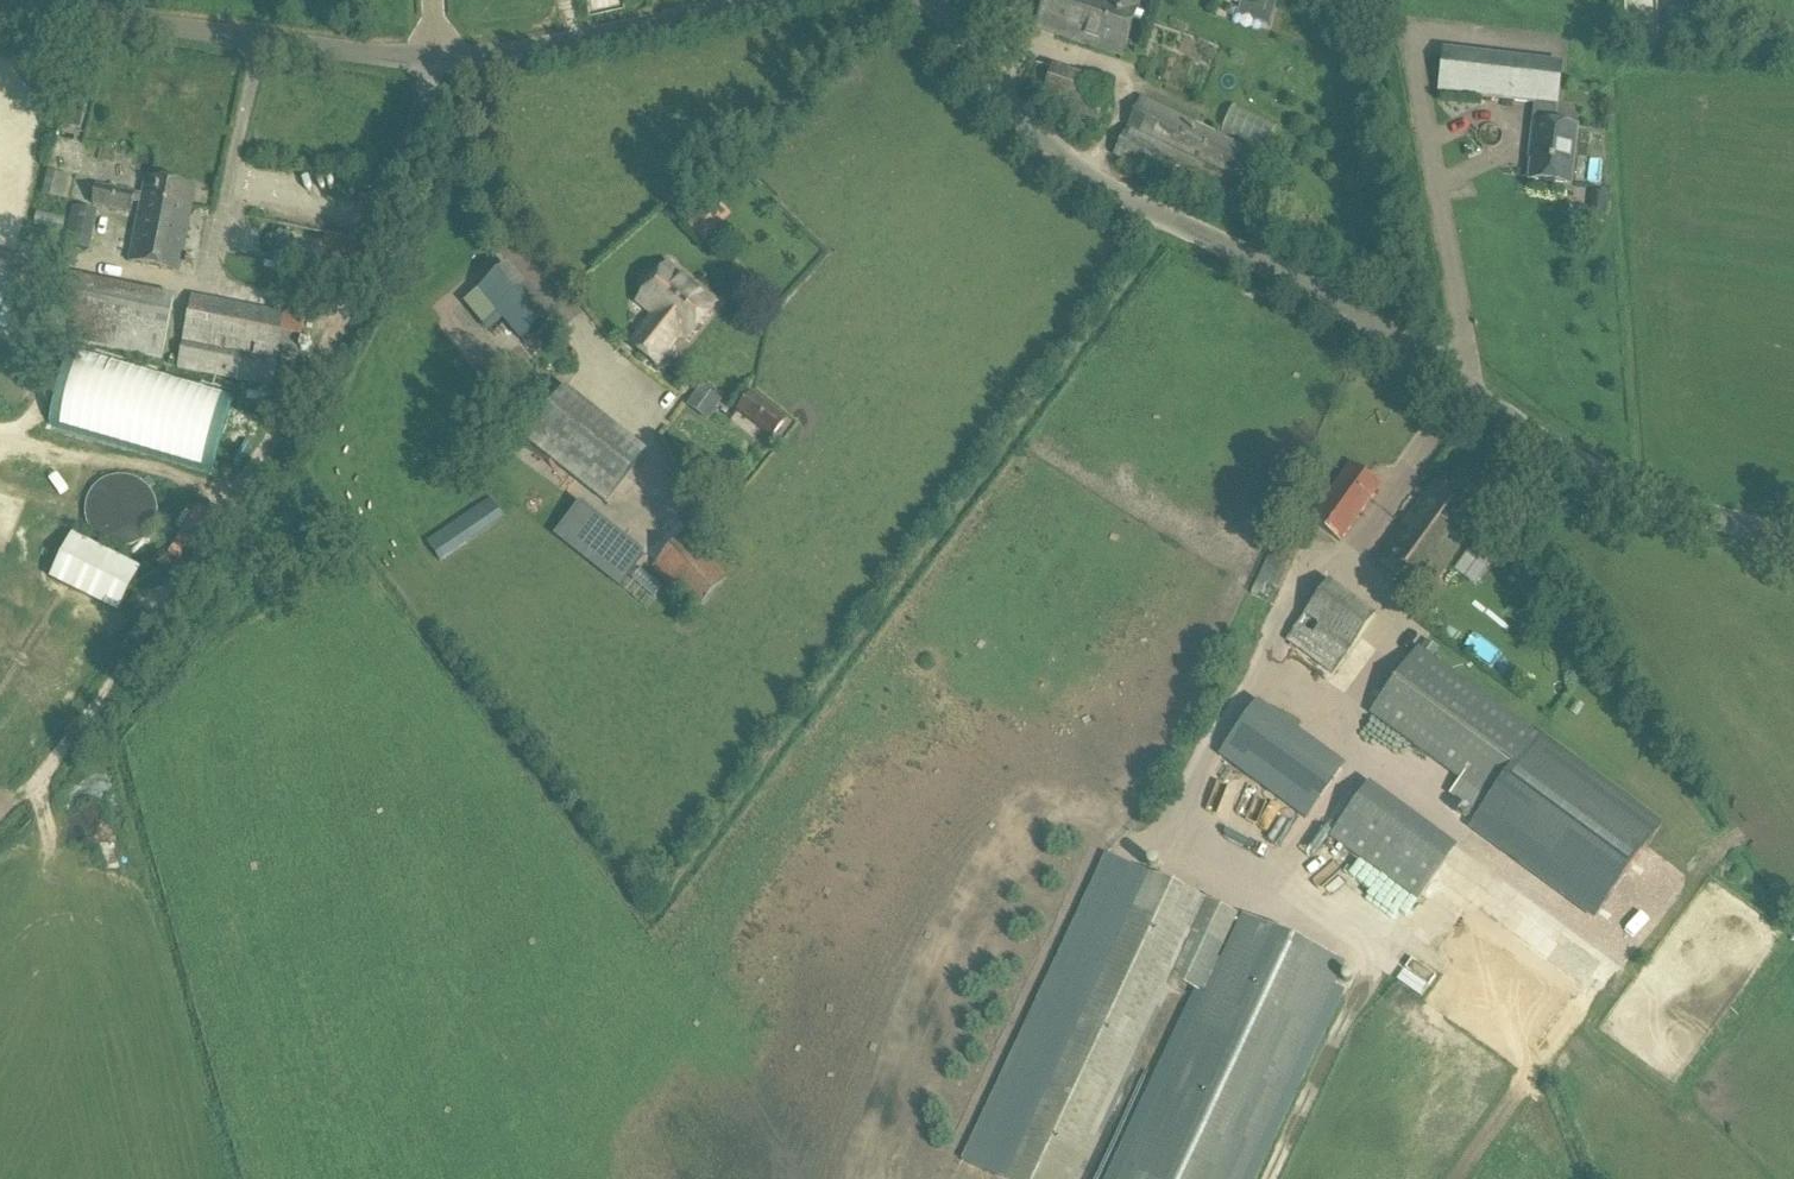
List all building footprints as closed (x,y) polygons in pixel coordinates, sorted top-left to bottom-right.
[(1036,30),(1122,59),(1142,0),(1046,0),(1036,30)] [(1234,18),(1267,28),(1276,0),(1240,0),(1234,18)] [(1791,33),(1779,20),(1766,31),(1778,45),(1791,33)] [(1444,56),(1440,94),(1538,106),(1536,124),(1535,124),(1532,150),(1534,150),(1531,181),(1571,186),(1578,129),(1555,127),(1557,108),(1558,108),(1563,70),(1444,56)] [(1042,98),(1040,108),(1099,124),(1110,82),(1051,66),(1050,70),(1042,98)] [(1198,89),(1203,73),(1190,69),(1185,86),(1198,89)] [(1142,100),(1127,130),(1250,189),(1265,160),(1142,100)] [(1127,130),(1114,157),(1237,217),(1250,189),(1127,130)] [(146,179),(129,263),(180,273),(182,260),(194,263),(199,239),(187,236),(197,189),(146,179)] [(59,207),(64,182),(51,180),(47,205),(59,207)] [(96,186),(93,209),(132,215),(135,192),(96,186)] [(1608,197),(1594,196),(1591,226),(1605,227),(1608,197)] [(731,214),(713,197),(687,225),(705,242),(731,214)] [(73,207),(65,247),(91,252),(99,212),(73,207)] [(23,265),(0,260),(0,331),(9,333),(15,308),(23,265)] [(656,316),(633,344),(659,364),(682,336),(688,341),(717,303),(670,266),(641,303),(656,316)] [(194,296),(183,345),(278,362),(279,355),(299,359),(306,319),(194,296)] [(75,343),(55,411),(219,459),(223,444),(241,449),(252,412),(235,407),(239,391),(184,375),(178,374),(75,343)] [(183,345),(178,374),(184,375),(274,391),(278,362),(183,345)] [(566,389),(525,438),(605,504),(645,454),(566,389)] [(755,391),(739,410),(769,436),(785,418),(755,391)] [(1340,543),(1381,487),(1350,465),(1310,520),(1340,543)] [(1480,519),(1434,485),(1378,562),(1424,595),(1480,519)] [(491,499),(398,563),(412,584),(506,519),(491,499)] [(683,536),(649,571),(694,615),(728,580),(683,536)] [(65,539),(43,584),(111,618),(133,573),(65,539)] [(1479,541),(1471,553),(1485,564),(1494,552),(1479,541)] [(1277,543),(1236,630),(1258,641),(1299,553),(1277,543)] [(1328,583),(1285,641),(1332,676),(1375,618),(1328,583)] [(1439,650),(1427,641),(1420,651),(1432,660),(1439,650)] [(1420,651),(1419,650),(1371,715),(1461,781),(1450,796),(1479,816),(1472,826),(1595,916),(1660,826),(1432,660),(1420,651)] [(1446,863),(1359,799),(1330,838),(1417,902),(1446,863)] [(961,1162),(993,1177),(997,1178),(1082,1178),(1173,987),(1167,984),(1170,977),(1195,989),(1200,992),(1221,947),(1236,916),(1138,870),(1106,855),(961,1162)] [(1346,913),(1361,922),(1368,911),(1353,901),(1346,913)] [(1344,992),(1329,985),(1339,964),(1244,920),(1208,996),(1200,992),(1195,989),(1105,1178),(1256,1178),(1344,992)]
